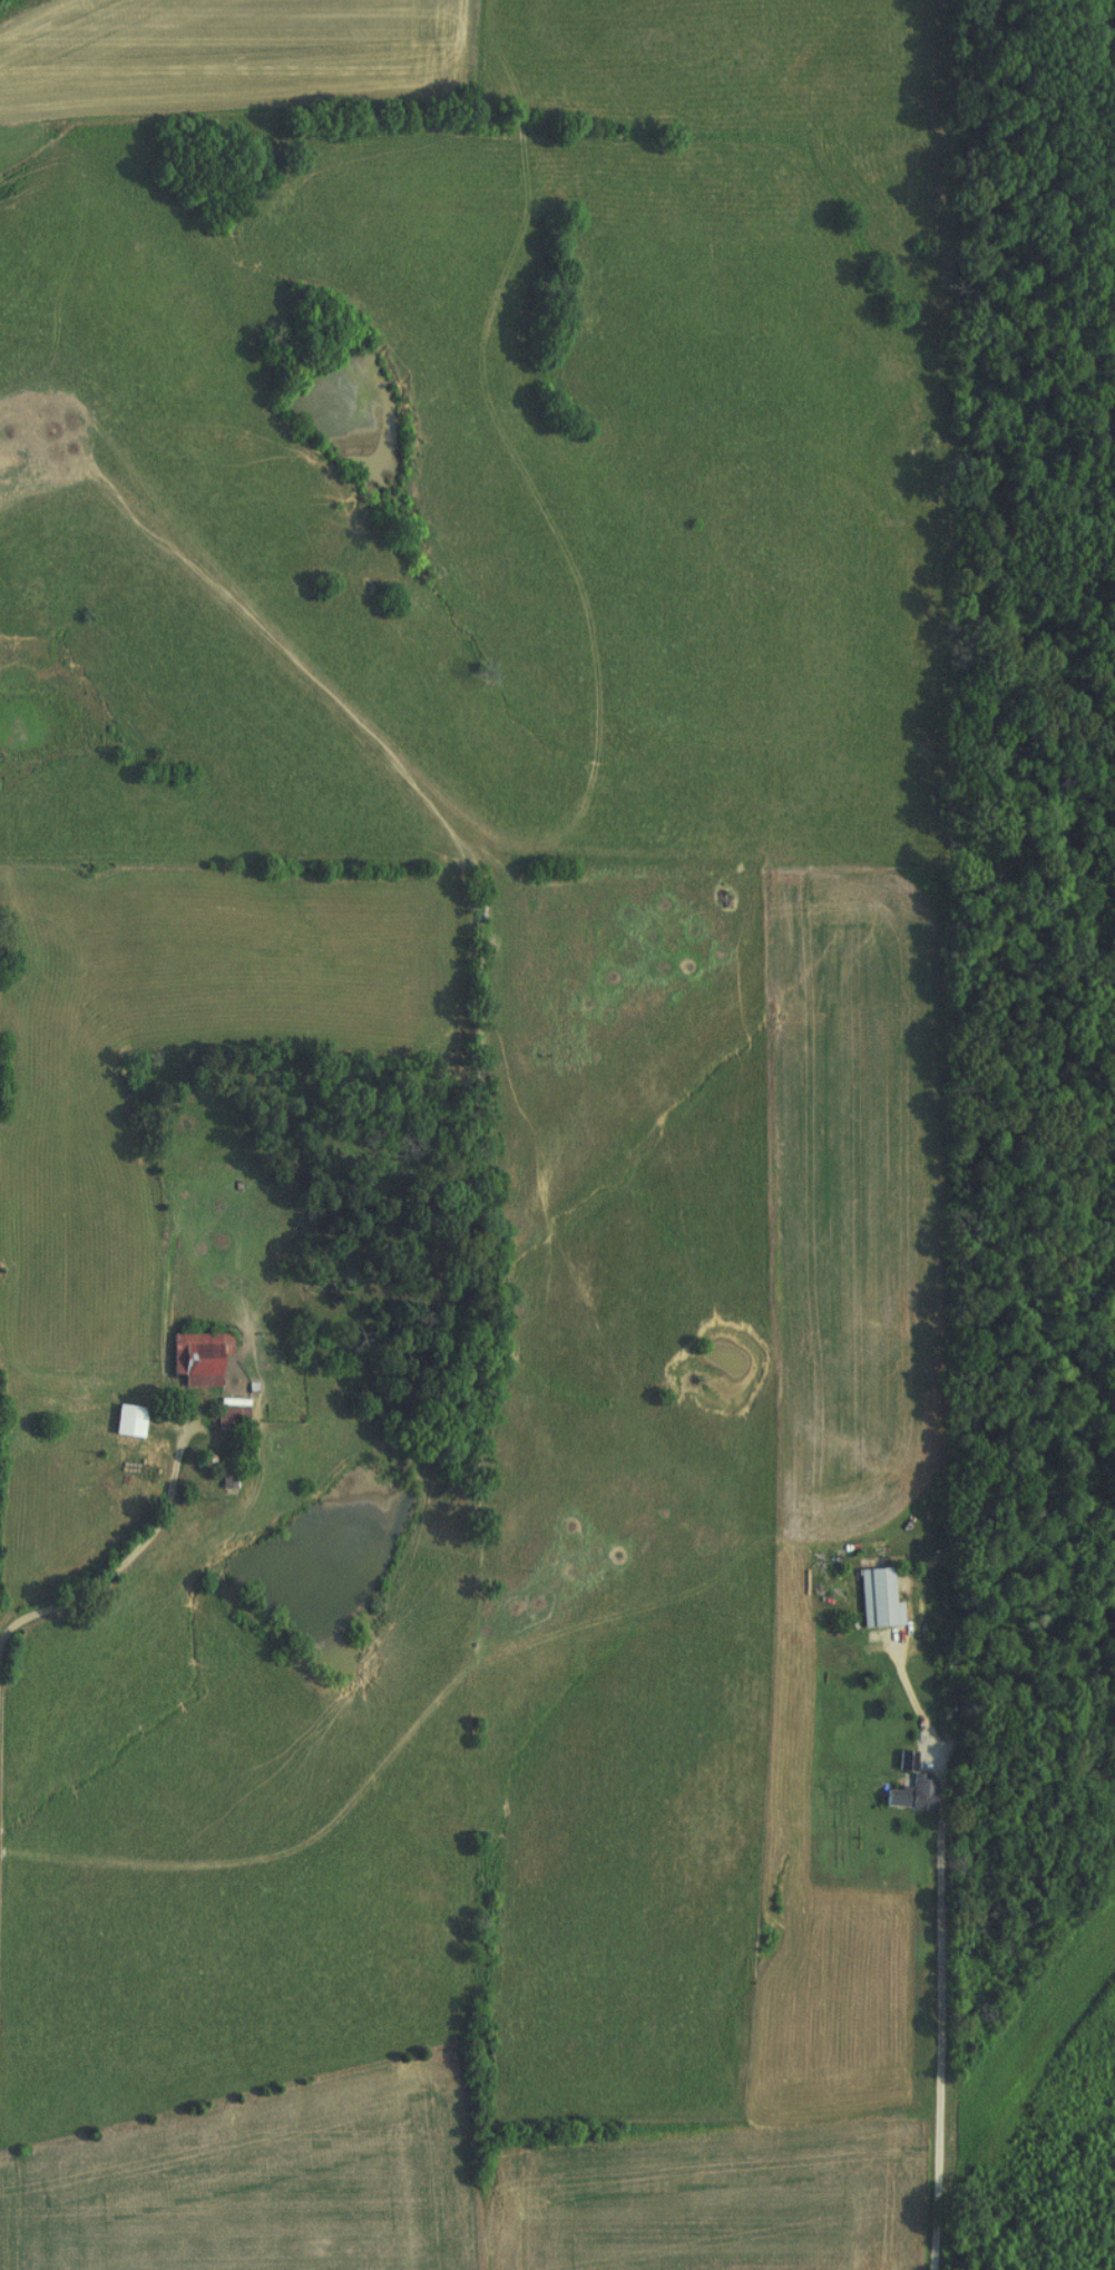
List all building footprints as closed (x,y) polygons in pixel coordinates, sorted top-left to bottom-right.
[(214,1387),(214,1354),(227,1354),(227,1334),(167,1334),(167,1376),(179,1376),(179,1387),(214,1387)] [(109,1435),(138,1439),(142,1409),(113,1405),(109,1435)] [(214,1410),(214,1428),(232,1428),(232,1410),(214,1410)] [(858,1628),(899,1627),(898,1603),(888,1604),(887,1569),(856,1570),(858,1628)] [(912,1753),(896,1752),(894,1771),(910,1773),(912,1753)] [(928,1812),(931,1779),(910,1777),(908,1793),(882,1791),(881,1809),(928,1812)]
